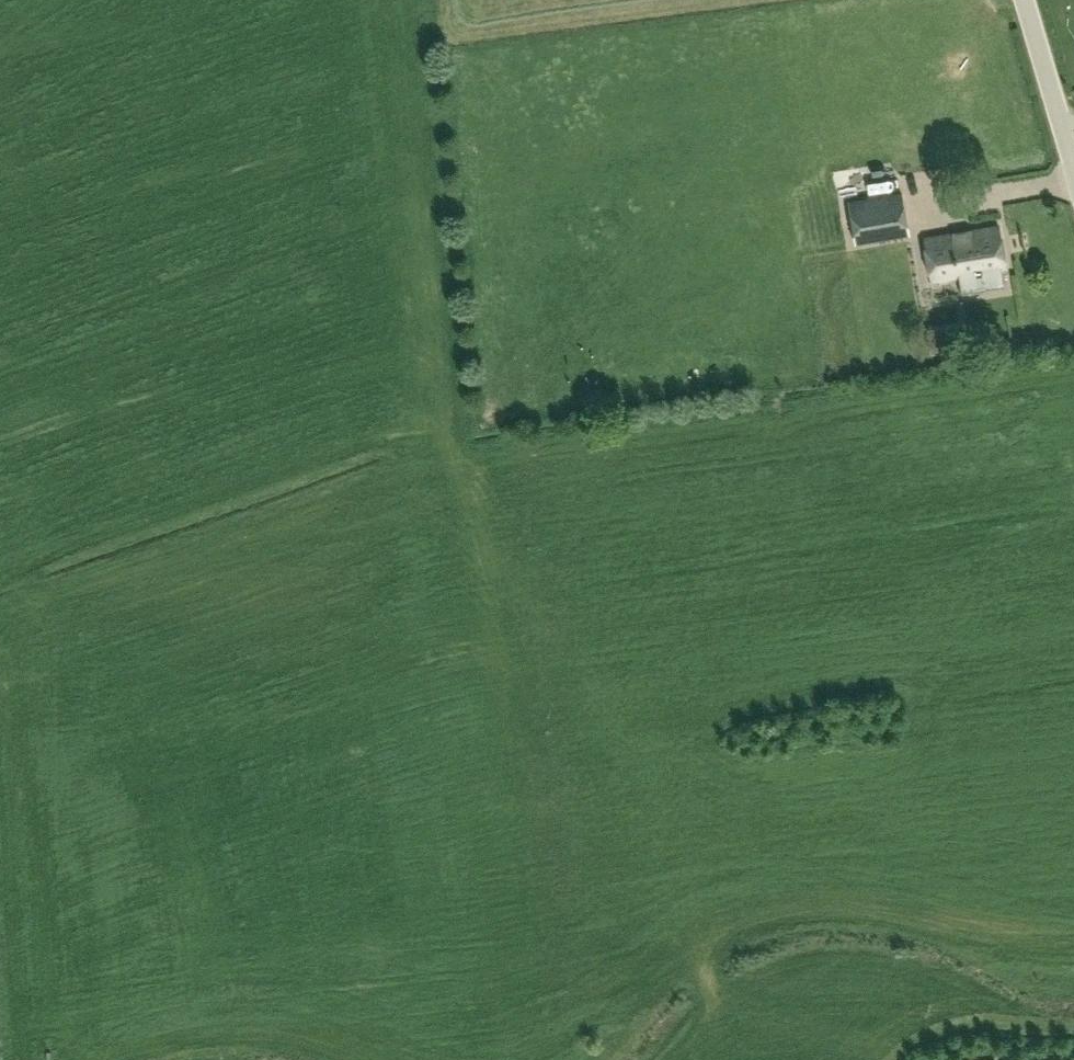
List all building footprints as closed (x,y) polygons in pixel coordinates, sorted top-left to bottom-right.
[(909,232),(903,195),(852,204),(858,240),(909,232)] [(959,276),(961,291),(1005,285),(1002,269),(1007,268),(1001,227),(926,239),(933,280),(959,276)]
